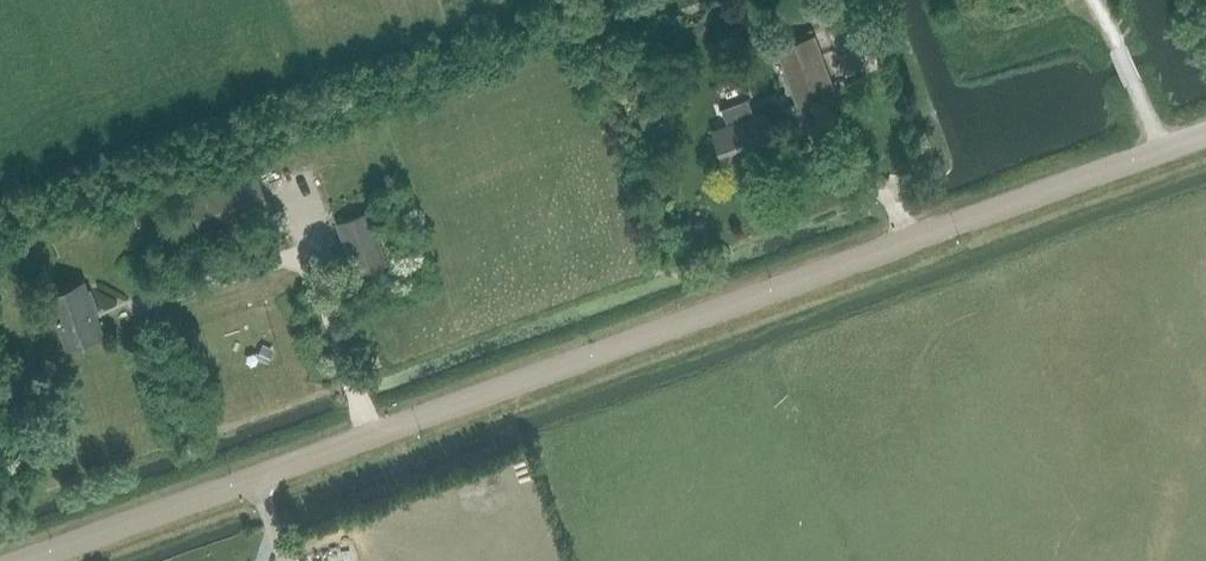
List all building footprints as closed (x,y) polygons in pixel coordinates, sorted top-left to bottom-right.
[(798,101),(837,87),(818,36),(780,50),(798,101)] [(755,116),(749,97),(724,107),(730,126),(715,131),(726,164),(779,145),(767,112),(755,116)] [(205,237),(272,212),(256,167),(187,192),(205,237)] [(355,274),(388,263),(369,211),(337,222),(355,274)] [(68,349),(103,336),(84,280),(48,294),(68,349)]
